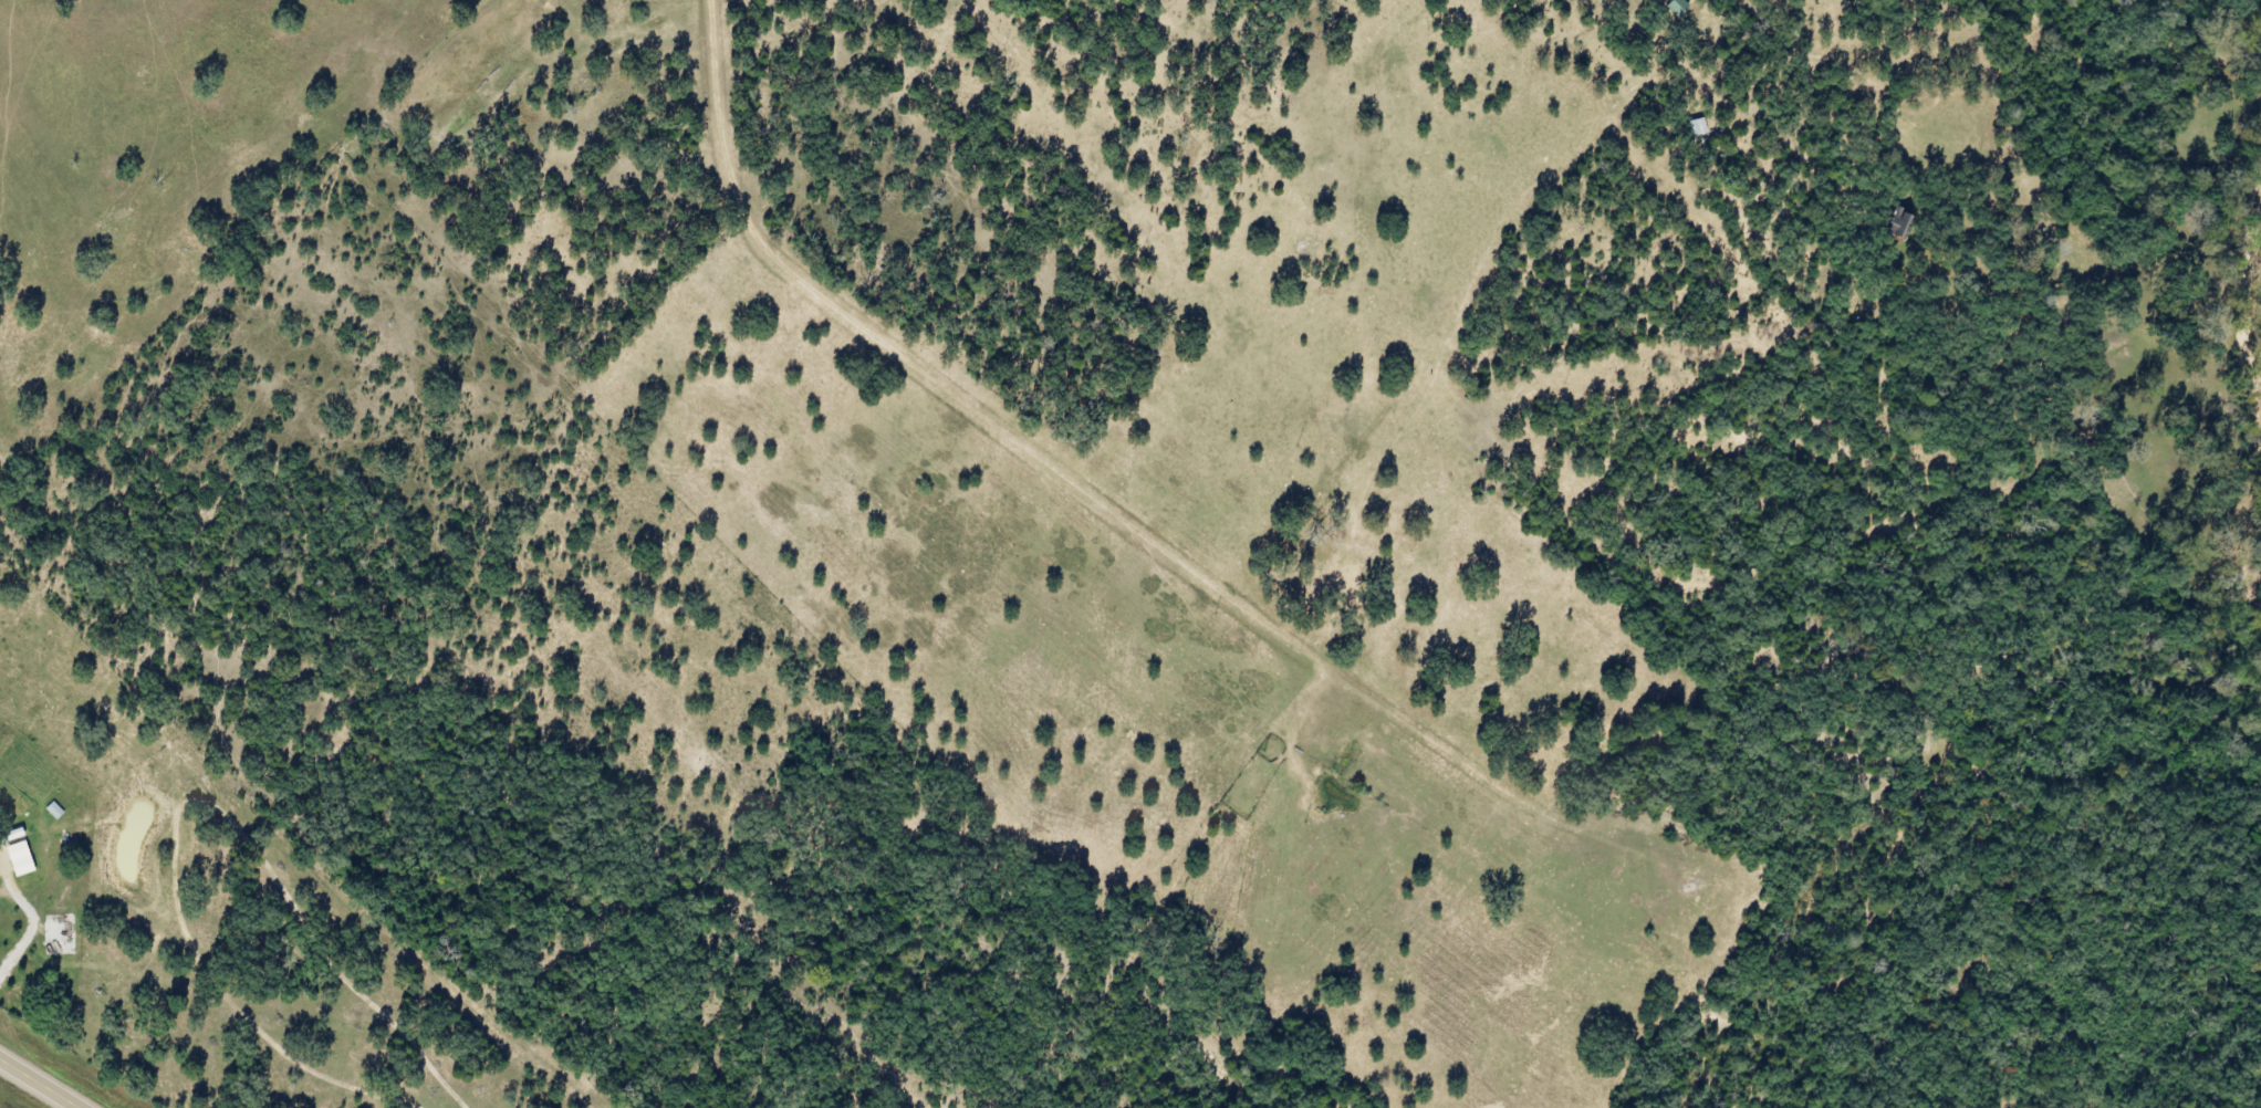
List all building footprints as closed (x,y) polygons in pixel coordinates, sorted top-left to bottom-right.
[(1893,209),(1874,211),(1877,241),(1896,239),(1893,209)] [(50,809),(60,821),(68,814),(58,803),(50,809)] [(9,848),(19,878),(39,872),(29,842),(9,848)]
